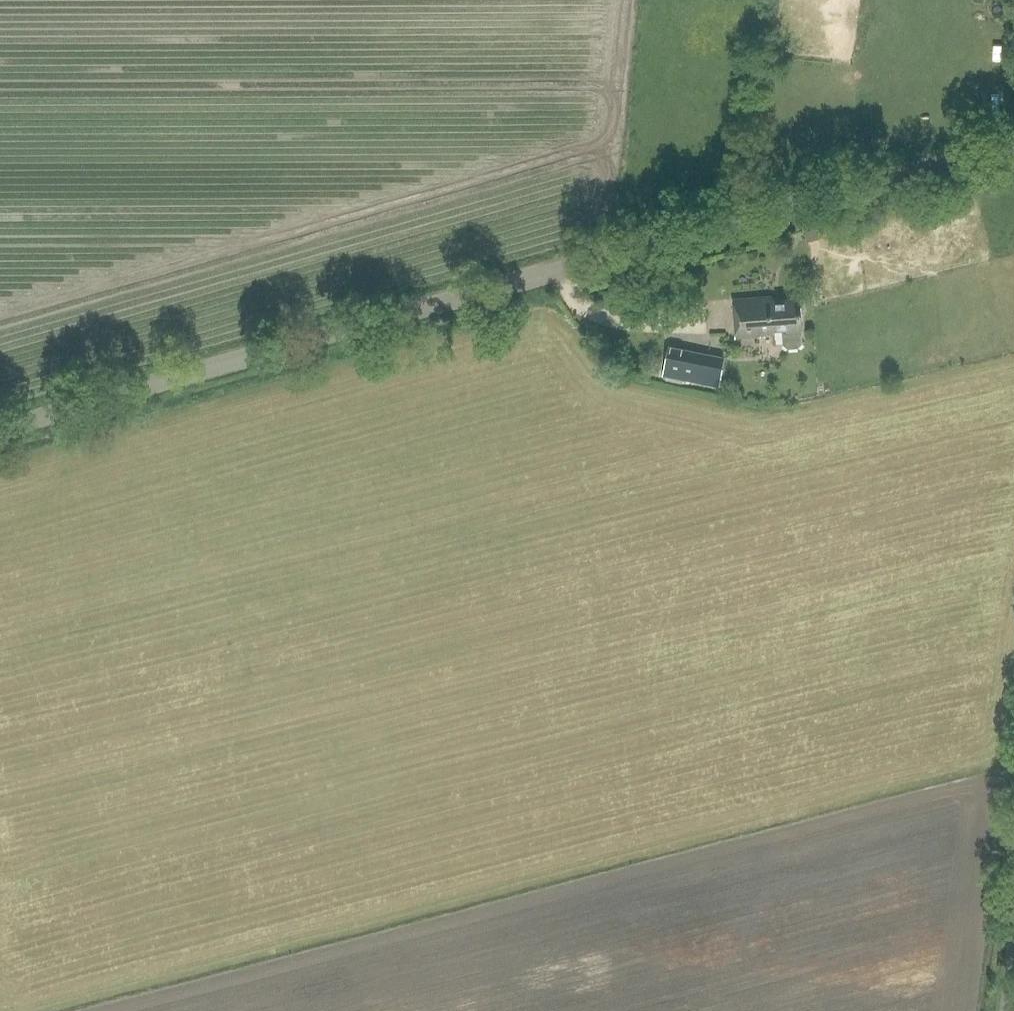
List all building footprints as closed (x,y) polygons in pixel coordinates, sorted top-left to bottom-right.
[(802,343),(800,329),(802,328),(800,299),(772,301),(772,297),(734,300),(737,337),(774,334),(773,331),(783,330),(784,344),(788,348),(798,347),(802,343)] [(672,352),(669,352),(664,375),(720,387),(725,364),(684,355),(684,353),(673,350),(672,352)]
